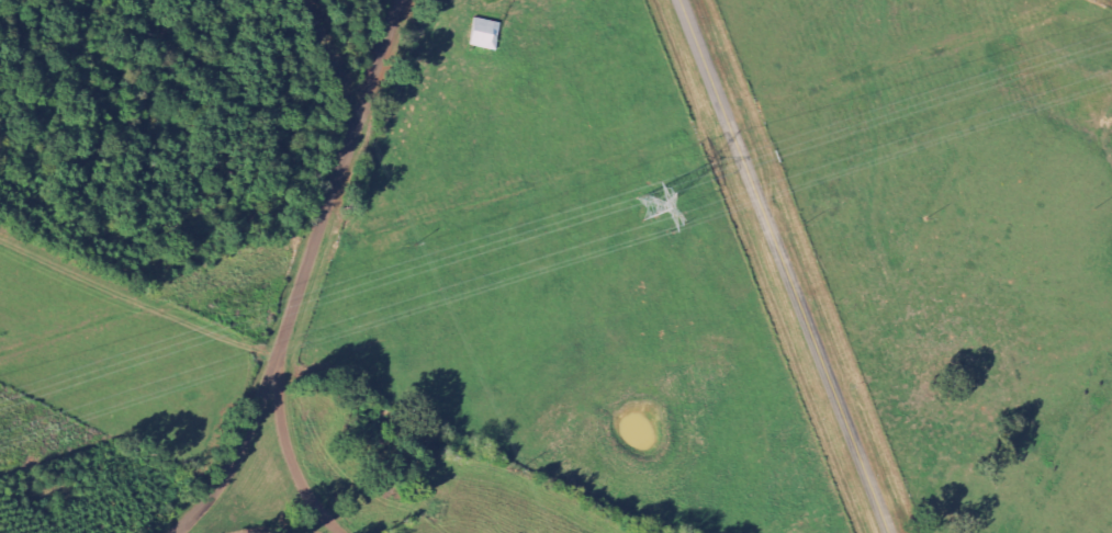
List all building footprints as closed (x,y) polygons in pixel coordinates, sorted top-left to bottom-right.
[(475,48),(501,50),(504,22),(478,19),(475,48)]
